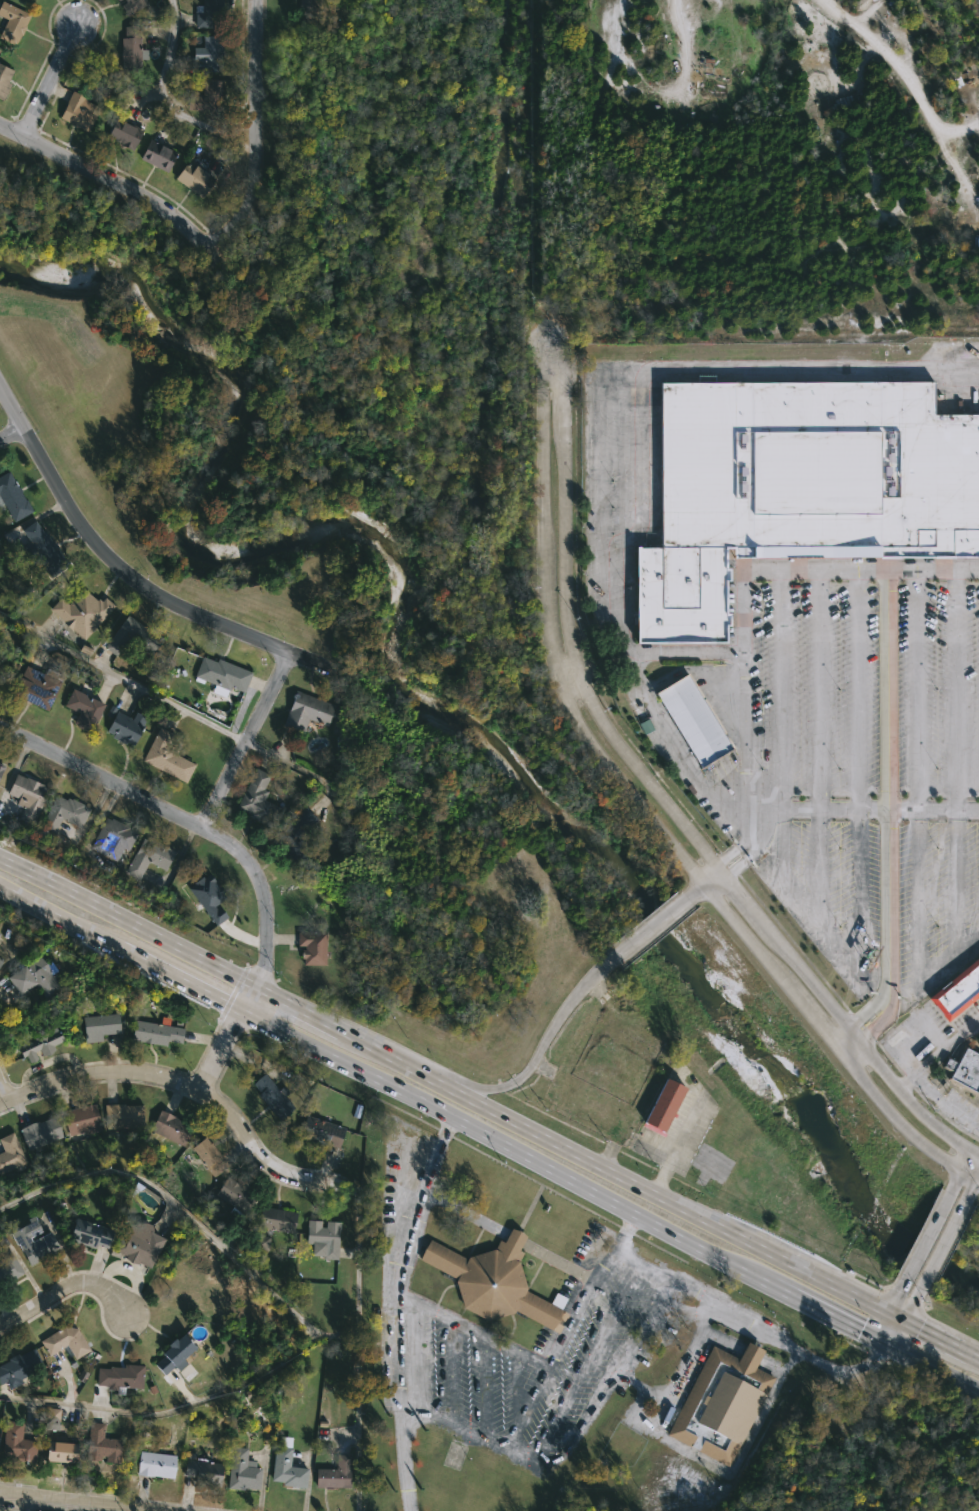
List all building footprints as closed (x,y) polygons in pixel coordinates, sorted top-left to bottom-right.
[(124,2),(123,0),(144,0),(146,4),(125,17),(118,6),(124,2)] [(202,5),(202,0),(218,0),(218,26),(196,26),(196,5),(202,5)] [(298,16),(298,0),(317,0),(317,16),(298,16)] [(7,38),(0,34),(0,29),(5,20),(0,18),(0,1),(28,15),(23,26),(24,26),(23,28),(20,35),(11,31),(7,38)] [(140,56),(140,71),(121,71),(121,59),(119,59),(119,51),(120,37),(124,37),(124,26),(140,26),(140,56)] [(222,72),(190,71),(190,58),(203,58),(203,36),(223,36),(222,72)] [(1,102),(0,101),(0,65),(11,71),(5,82),(10,85),(1,102)] [(219,96),(218,110),(184,107),(185,94),(200,95),(201,79),(220,80),(219,96)] [(98,107),(87,132),(67,124),(68,123),(58,118),(70,91),(85,98),(83,100),(98,107)] [(142,130),(132,150),(105,137),(115,116),(142,130)] [(175,153),(165,173),(138,158),(148,139),(175,153)] [(215,178),(201,199),(173,179),(187,158),(215,178)] [(932,414),(978,414),(978,558),(877,558),(877,547),(805,547),(805,559),(786,559),(786,549),(750,549),(750,559),(731,559),(731,548),(722,548),(722,570),(725,570),(725,581),(722,581),(722,616),(726,616),(726,626),(722,626),(722,643),(633,643),(633,548),(657,548),(657,382),(696,382),(696,376),(712,376),(713,382),(932,382),(932,414)] [(11,523),(0,504),(0,474),(6,470),(12,482),(14,481),(16,485),(15,486),(16,488),(18,488),(20,492),(18,493),(22,500),(24,499),(30,509),(31,508),(33,511),(11,523)] [(38,521),(50,538),(52,536),(56,542),(54,543),(69,563),(48,578),(39,564),(35,567),(21,547),(28,542),(20,530),(33,521),(34,522),(37,520),(38,521)] [(80,588),(94,600),(98,595),(112,606),(83,640),(61,623),(62,622),(48,609),(58,598),(66,605),(80,588)] [(125,615),(161,640),(150,655),(127,638),(114,656),(102,648),(125,615)] [(201,657),(215,663),(216,659),(250,673),(242,693),(228,687),(227,691),(193,677),(201,657)] [(29,668),(42,675),(45,668),(61,676),(44,712),(9,696),(24,666),(29,668)] [(729,748),(698,768),(653,694),(684,675),(729,748)] [(100,707),(88,732),(77,727),(76,729),(73,727),(74,725),(71,723),(76,713),(61,706),(69,689),(101,705),(100,707)] [(334,707),(328,722),(326,721),(324,726),(307,720),(302,733),(282,725),(294,692),(334,707)] [(142,725),(133,745),(125,741),(123,744),(110,738),(112,735),(104,731),(114,711),(142,725)] [(165,727),(170,715),(161,711),(156,724),(165,727)] [(195,766),(185,784),(141,761),(158,727),(172,734),(167,745),(177,750),(174,755),(195,766)] [(277,808),(268,825),(234,808),(254,769),(268,776),(261,790),(268,793),(264,801),(277,808)] [(17,776),(23,779),(24,777),(47,790),(30,826),(17,820),(22,809),(14,805),(16,800),(5,794),(14,774),(17,776)] [(55,795),(64,800),(65,798),(69,800),(69,799),(82,805),(81,807),(88,810),(79,829),(60,820),(53,834),(39,827),(55,795)] [(312,852),(296,867),(270,838),(304,807),(315,819),(307,827),(311,831),(302,840),(312,852)] [(106,819),(108,821),(109,819),(126,828),(125,830),(135,835),(125,853),(121,850),(115,862),(88,848),(103,818),(106,819)] [(172,853),(163,870),(147,862),(137,880),(123,873),(142,837),(172,853)] [(214,926),(226,919),(217,904),(226,898),(210,873),(189,887),(214,926)] [(324,932),(324,951),(330,952),(330,958),(324,958),(324,965),(301,964),(302,958),(300,958),(300,950),(302,950),(302,946),(296,946),(296,932),(324,932)] [(35,955),(39,962),(44,959),(50,968),(45,971),(55,987),(39,998),(32,987),(27,991),(24,986),(14,993),(2,977),(35,955)] [(925,998),(978,955),(978,994),(946,1022),(925,998)] [(103,1034),(98,1034),(98,1041),(83,1042),(80,1016),(114,1013),(116,1033),(103,1034)] [(168,1018),(167,1025),(181,1028),(179,1043),(165,1040),(164,1045),(131,1040),(134,1020),(158,1024),(160,1017),(168,1018)] [(52,1024),(61,1040),(50,1045),(52,1050),(40,1056),(37,1049),(32,1052),(35,1058),(27,1062),(24,1056),(20,1058),(16,1048),(33,1040),(30,1035),(52,1024)] [(964,1044),(978,1052),(978,1092),(977,1096),(944,1079),(948,1071),(940,1067),(946,1056),(955,1061),(964,1044)] [(275,1088),(276,1090),(282,1086),(287,1093),(282,1097),(291,1108),(273,1123),(245,1089),(263,1074),(275,1088)] [(662,1132),(643,1121),(666,1077),(685,1087),(662,1132)] [(97,1132),(85,1135),(84,1132),(67,1136),(61,1112),(93,1103),(99,1128),(96,1129),(97,1132)] [(122,1104),(123,1105),(140,1104),(141,1125),(129,1126),(129,1127),(106,1129),(105,1105),(122,1104)] [(191,1125),(182,1145),(149,1130),(159,1110),(191,1125)] [(52,1115),(61,1137),(27,1151),(18,1129),(52,1115)] [(344,1128),(337,1149),(324,1145),(324,1146),(297,1137),(305,1115),(344,1128)] [(24,1162),(0,1174),(0,1152),(2,1151),(0,1147),(0,1137),(10,1133),(24,1162)] [(203,1137),(208,1143),(209,1142),(226,1166),(213,1176),(206,1166),(203,1168),(188,1148),(203,1137)] [(253,1198),(244,1213),(214,1196),(225,1177),(241,1186),(239,1190),(253,1198)] [(295,1213),(291,1234),(271,1230),(269,1237),(258,1235),(260,1228),(256,1227),(260,1206),(295,1213)] [(26,1238),(28,1241),(34,1236),(35,1237),(45,1231),(56,1248),(27,1266),(6,1234),(24,1222),(22,1219),(28,1215),(38,1230),(26,1238)] [(106,1244),(105,1248),(65,1236),(71,1218),(110,1230),(106,1244)] [(318,1227),(323,1227),(323,1221),(337,1222),(336,1260),(320,1259),(321,1256),(309,1256),(310,1244),(304,1244),(306,1220),(319,1221),(318,1227)] [(124,1228),(142,1238),(146,1231),(161,1239),(146,1268),(136,1263),(135,1265),(123,1259),(124,1257),(110,1250),(122,1227),(124,1228)] [(524,1237),(517,1250),(521,1253),(516,1262),(524,1288),(523,1290),(549,1304),(554,1293),(566,1299),(560,1310),(562,1312),(560,1315),(559,1314),(556,1319),(561,1321),(559,1324),(555,1322),(550,1330),(513,1311),(512,1313),(486,1321),(461,1308),(452,1282),(454,1279),(418,1259),(428,1240),(465,1259),(466,1257),(493,1249),(498,1240),(501,1243),(509,1228),(524,1236),(524,1237)] [(21,1274),(0,1286),(0,1260),(9,1254),(21,1274)] [(74,1329),(87,1350),(73,1359),(64,1345),(47,1356),(37,1341),(61,1326),(74,1329)] [(179,1334),(187,1341),(186,1342),(191,1348),(180,1358),(186,1364),(177,1372),(172,1366),(162,1375),(153,1365),(161,1357),(158,1354),(165,1347),(163,1345),(170,1338),(172,1340),(179,1334)] [(762,1351),(753,1367),(773,1378),(727,1467),(695,1450),(700,1440),(721,1451),(726,1441),(692,1423),(702,1405),(698,1403),(702,1395),(705,1397),(719,1371),(753,1389),(756,1383),(715,1361),(680,1429),(694,1436),(688,1447),(666,1435),(711,1346),(736,1359),(745,1342),(762,1351)] [(2,1383),(0,1384),(0,1365),(7,1361),(6,1359),(16,1354),(17,1356),(32,1348),(41,1368),(17,1380),(19,1384),(6,1391),(2,1383)] [(141,1366),(139,1389),(122,1388),(121,1394),(114,1393),(114,1387),(94,1385),(96,1368),(108,1369),(108,1367),(122,1368),(122,1365),(141,1366)] [(59,1409),(46,1408),(45,1430),(59,1430),(59,1409)] [(33,1461),(0,1456),(0,1449),(4,1419),(22,1421),(19,1439),(35,1441),(33,1461)] [(117,1463),(117,1464),(103,1463),(104,1457),(86,1454),(90,1422),(105,1424),(103,1437),(120,1439),(117,1463)] [(290,1438),(288,1460),(303,1461),(302,1468),(306,1469),(304,1488),(269,1484),(273,1446),(277,1446),(278,1437),(290,1438)] [(75,1443),(72,1465),(43,1461),(46,1439),(75,1443)] [(259,1469),(257,1490),(226,1487),(230,1447),(246,1449),(244,1460),(254,1461),(253,1468),(259,1469)] [(174,1456),(171,1478),(137,1476),(140,1451),(174,1456)] [(221,1464),(218,1487),(192,1484),(193,1477),(185,1476),(187,1453),(196,1454),(195,1457),(206,1459),(205,1462),(221,1464)] [(324,1488),(314,1488),(314,1469),(334,1469),(334,1455),(348,1455),(348,1488),(324,1488)]
